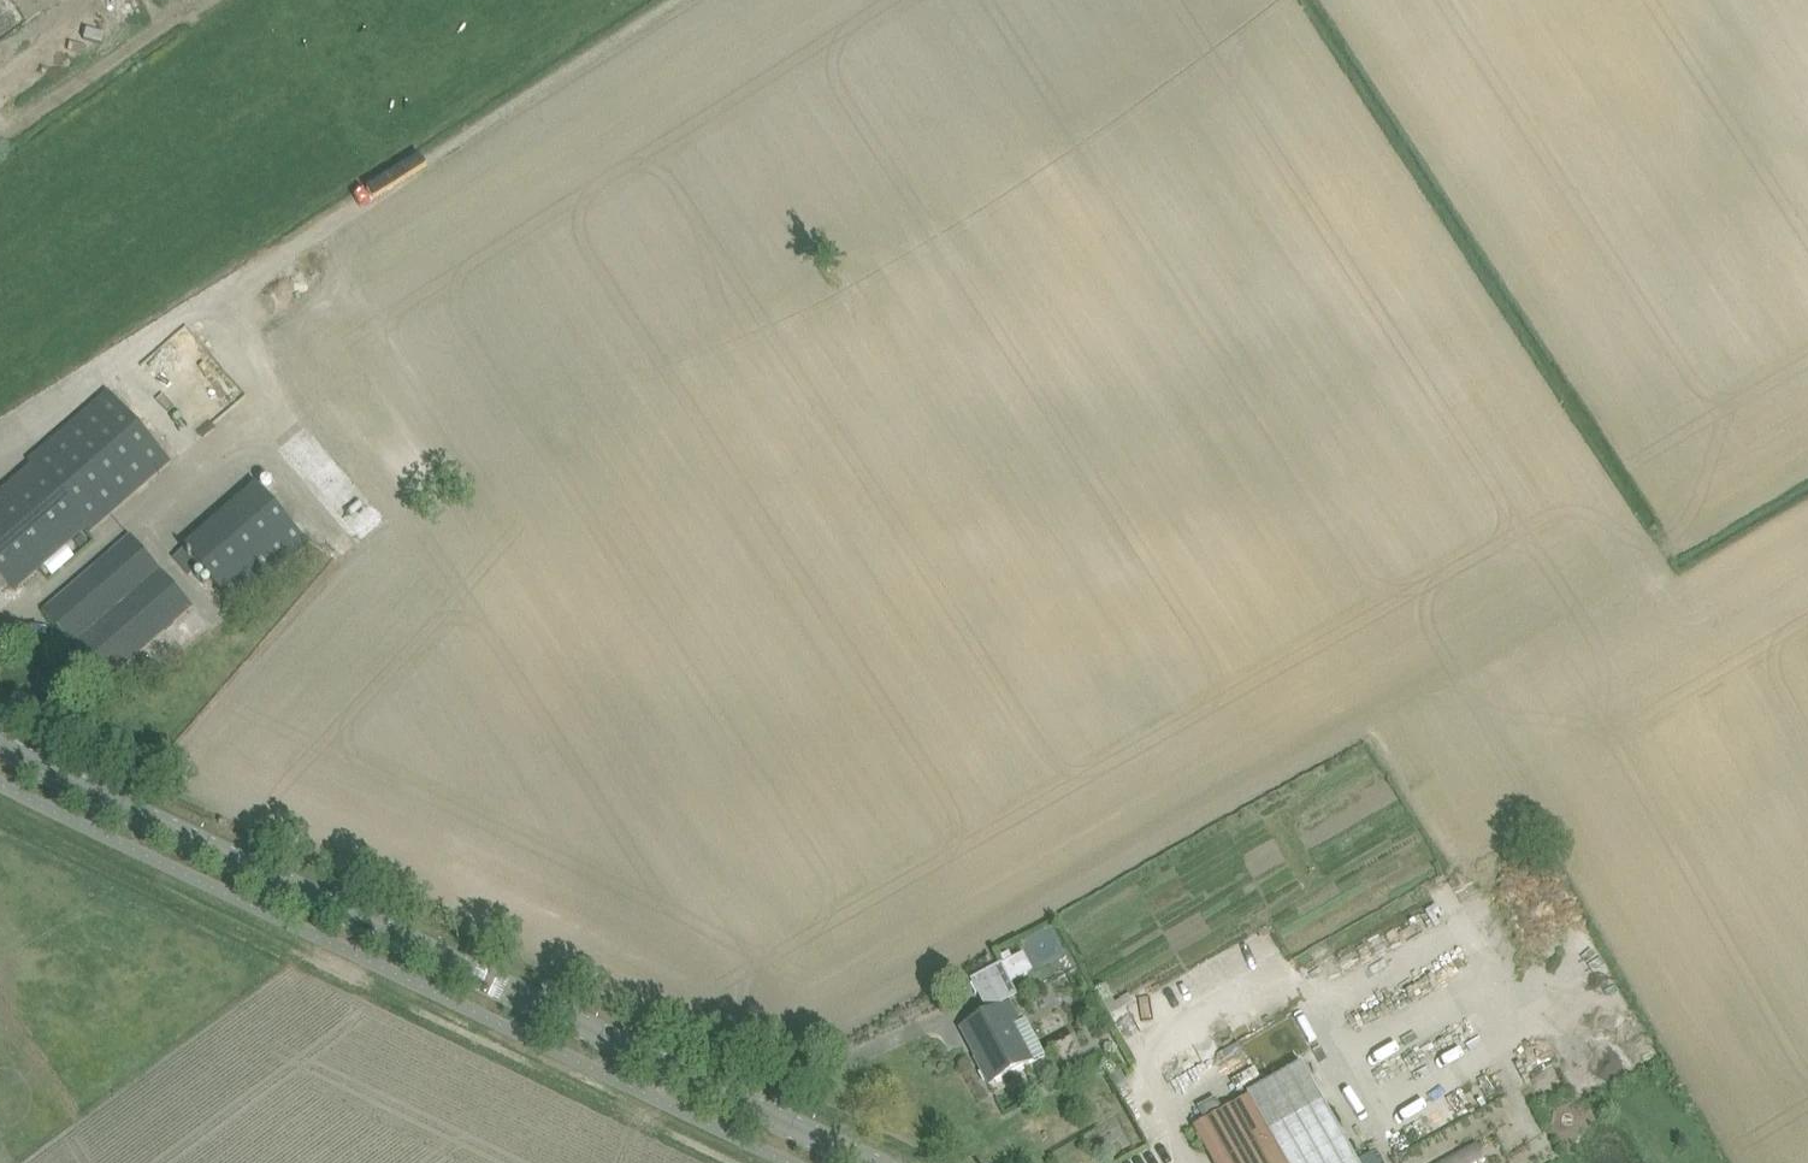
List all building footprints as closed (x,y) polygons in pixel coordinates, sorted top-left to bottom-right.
[(9,584),(14,590),(32,574),(86,527),(90,532),(171,462),(109,391),(29,461),(33,466),(0,495),(0,591),(9,584)] [(291,506),(274,487),(266,495),(256,483),(184,548),(235,606),(308,542),(282,513),(291,506)] [(44,610),(106,681),(106,680),(113,688),(119,682),(113,675),(191,606),(129,535),(62,594),(44,610)] [(1019,957),(1002,966),(1010,982),(1028,973),(1019,957)] [(1111,997),(1101,1002),(1109,1016),(1126,1007),(1122,1001),(1115,1004),(1111,997)] [(989,1084),(1010,1073),(1033,1061),(1014,1025),(1021,1021),(1010,1001),(964,1026),(981,1056),(976,1059),(989,1084)] [(1528,1042),(1510,1051),(1523,1079),(1542,1070),(1528,1042)] [(1302,1066),(1193,1127),(1214,1162),(1356,1162),(1302,1066)] [(1424,1152),(1430,1162),(1445,1162),(1453,1158),(1443,1141),(1424,1152)] [(1149,1148),(1120,1162),(1156,1162),(1149,1148)]
